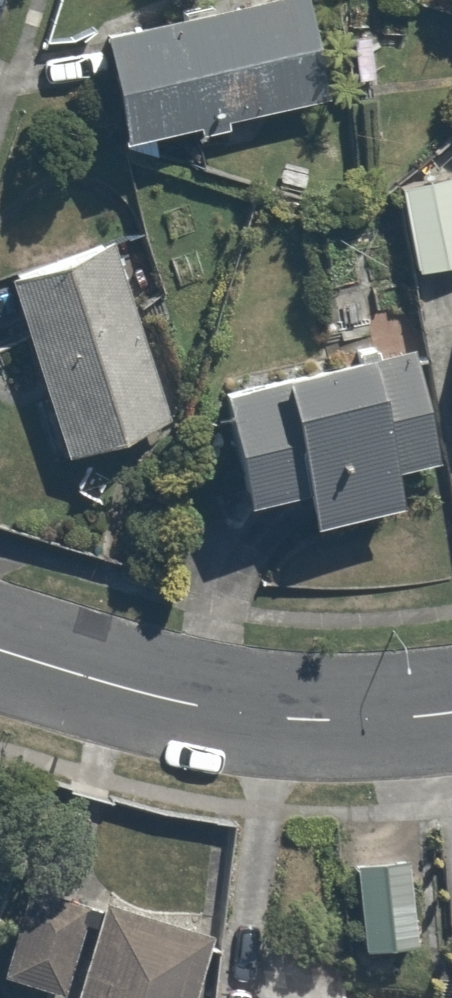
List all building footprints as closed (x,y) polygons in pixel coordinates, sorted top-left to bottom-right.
[(125,144),(332,110),(314,0),(287,0),(106,30),(125,144)] [(402,159),(415,278),(451,274),(451,153),(402,159)] [(118,239),(13,271),(69,455),(174,423),(118,239)] [(408,465),(446,455),(415,341),(221,393),(252,507),(310,492),(321,531),(419,504),(408,465)] [(429,947),(419,851),(351,858),(361,954),(429,947)] [(219,942),(32,883),(0,985),(0,992),(19,997),(201,997),(219,942)]
